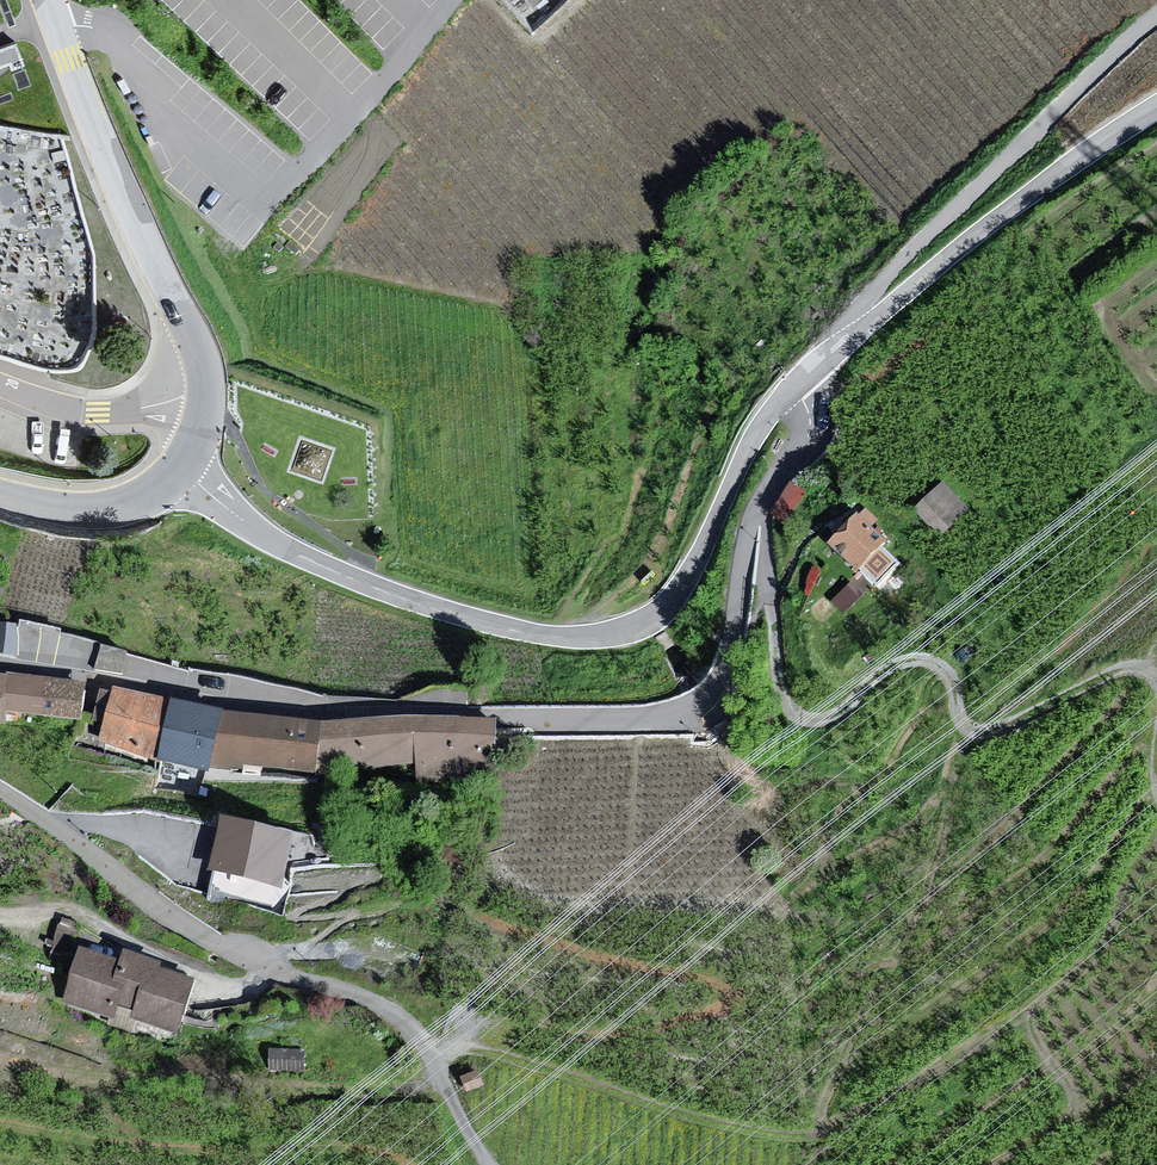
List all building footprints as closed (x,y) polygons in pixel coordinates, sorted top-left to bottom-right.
[(915,500),(934,527),(967,503),(948,477),(915,500)] [(888,540),(856,514),(827,544),(860,574),(888,540)] [(83,690),(6,678),(6,684),(7,720),(80,727),(83,690)] [(220,721),(109,694),(99,747),(210,774),(220,721)] [(321,731),(220,721),(210,774),(326,786),(321,731)] [(496,788),(496,729),(427,726),(360,727),(321,731),(326,786),(404,789),(455,791),(496,788)] [(282,902),(299,833),(224,815),(207,883),(282,902)] [(115,967),(75,955),(64,1006),(118,1026),(120,1012),(136,1016),(136,1020),(182,1037),(194,988),(159,977),(158,971),(124,954),(115,967)]
